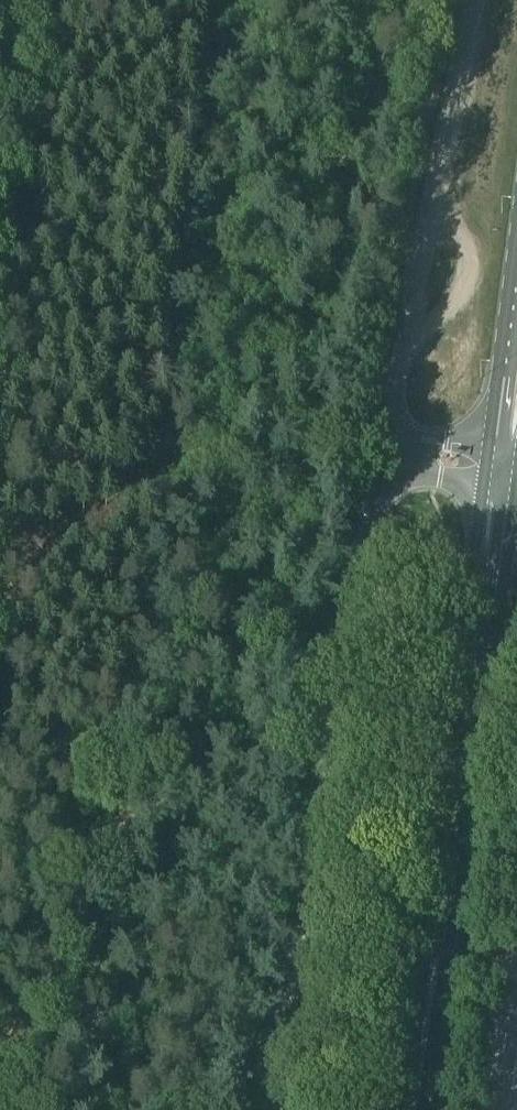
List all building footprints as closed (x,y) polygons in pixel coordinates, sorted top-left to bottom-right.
[(428,754),(418,753),(416,770),(426,771),(428,754)]
